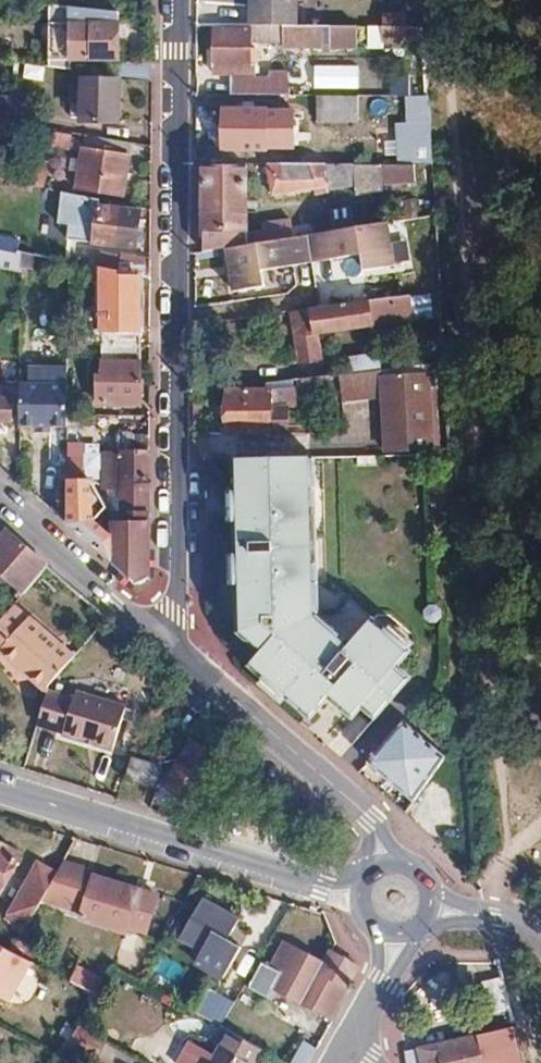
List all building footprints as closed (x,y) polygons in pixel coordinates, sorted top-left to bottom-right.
[(251,25),(298,25),(299,0),(251,0),(251,25)] [(119,13),(71,8),(49,5),(49,67),(71,70),(71,62),(119,63),(119,13)] [(385,13),(385,26),(406,26),(407,26),(406,13),(385,13)] [(298,25),(251,25),(251,29),(214,29),(214,75),(256,76),(256,64),(251,64),(252,41),(283,41),(283,48),(373,49),(373,26),(298,25)] [(406,26),(385,26),(384,43),(406,43),(406,26)] [(124,63),(124,78),(124,83),(152,83),(153,63),(124,63)] [(352,94),(352,72),(307,73),(307,94),(352,94)] [(231,80),(231,95),(286,95),(286,73),(270,73),(266,80),(231,80)] [(120,81),(82,80),(81,123),(119,123),(120,81)] [(391,83),(391,95),(409,95),(409,83),(391,83)] [(349,96),(312,96),(312,121),(348,121),(349,96)] [(416,163),(411,97),(405,96),(407,124),(398,125),(400,163),(416,163)] [(7,122),(12,100),(0,97),(0,120),(7,122)] [(268,109),(223,109),(222,150),(267,151),(268,109)] [(72,136),(50,132),(47,147),(70,151),(72,136)] [(123,196),(131,144),(85,135),(81,162),(79,175),(77,189),(123,196)] [(79,175),(81,162),(72,160),(70,174),(79,175)] [(416,166),(268,164),(272,196),(316,190),(316,195),(329,194),(329,189),(355,186),(356,195),(383,191),(383,186),(417,182),(416,166)] [(29,167),(25,184),(35,186),(45,188),(48,170),(29,167)] [(248,167),(204,167),(204,253),(229,250),(316,235),(314,222),(290,225),(290,222),(263,224),(263,235),(248,235),(248,167)] [(395,203),(398,221),(417,219),(414,201),(395,203)] [(139,248),(141,212),(96,209),(95,224),(78,224),(76,244),(139,248)] [(329,213),(332,233),(354,229),(351,210),(329,213)] [(394,266),(387,223),(354,229),(332,233),(316,235),(229,250),(236,293),(267,288),(264,271),(361,255),(364,272),(394,266)] [(18,251),(20,241),(0,236),(0,248),(18,251)] [(18,251),(0,248),(0,268),(14,270),(18,251)] [(103,268),(141,275),(150,277),(151,260),(122,255),(122,258),(100,254),(97,267),(103,268)] [(141,275),(103,268),(102,347),(140,347),(141,275)] [(425,319),(424,294),(410,296),(413,321),(425,319)] [(410,296),(367,302),(367,305),(295,315),(301,363),(322,360),(319,333),(369,327),(370,332),(389,330),(388,324),(413,321),(410,296)] [(140,347),(102,347),(102,374),(97,374),(96,405),(139,406),(140,347)] [(347,357),(349,374),(381,370),(379,354),(347,357)] [(433,451),(428,371),(381,373),(386,453),(433,451)] [(328,376),(304,379),(304,387),(328,384),(328,376)] [(68,386),(21,386),(21,427),(67,427),(68,415),(68,386)] [(271,391),(228,390),(228,433),(288,433),(288,408),(271,408),(271,391)] [(11,422),(12,397),(0,397),(0,422),(11,422)] [(148,528),(149,435),(117,435),(117,453),(102,453),(103,489),(121,489),(121,511),(112,511),(111,533),(96,519),(104,511),(86,494),(84,496),(75,507),(68,525),(112,564),(140,574),(149,558),(148,528)] [(314,622),(318,618),(315,614),(308,615),(307,583),(313,583),(303,459),(291,459),(224,463),(227,510),(236,634),(261,657),(251,669),(311,722),(329,702),(333,705),(334,704),(337,699),(348,708),(347,709),(343,714),(352,721),(362,709),(375,721),(409,680),(397,669),(409,653),(373,622),(352,647),(342,639),(338,642),(314,622)] [(81,460),(68,460),(67,486),(74,486),(77,486),(77,475),(81,474),(81,460)] [(67,486),(67,524),(68,525),(75,507),(84,496),(74,486),(67,486)] [(6,529),(0,536),(0,574),(23,595),(49,566),(6,529)] [(315,614),(313,583),(307,583),(308,615),(315,614)] [(0,621),(0,657),(43,694),(47,696),(50,687),(54,680),(73,660),(25,618),(23,620),(11,609),(3,618),(0,621)] [(342,639),(318,618),(314,622),(338,642),(342,639)] [(72,704),(47,696),(38,729),(61,736),(60,738),(111,755),(125,711),(74,696),(72,704)] [(333,705),(343,714),(347,709),(348,708),(337,699),(334,704),(333,705)] [(194,803),(237,730),(227,721),(202,762),(182,751),(163,784),(194,803)] [(369,764),(412,802),(433,777),(447,760),(404,722),(369,764)] [(137,744),(133,758),(155,765),(159,751),(137,744)] [(163,767),(155,765),(133,758),(126,779),(156,788),(163,767)] [(455,826),(454,794),(433,777),(412,802),(414,823),(444,848),(455,826)] [(22,853),(0,841),(0,892),(22,853)] [(144,938),(156,897),(93,877),(95,871),(62,862),(56,873),(42,899),(82,911),(80,918),(144,938)] [(15,928),(22,933),(42,899),(56,873),(40,864),(9,918),(18,923),(15,928)] [(228,939),(240,920),(202,898),(179,938),(203,951),(197,962),(225,978),(243,947),(228,939)] [(56,934),(33,923),(28,934),(50,946),(56,934)] [(274,988),(301,1002),(317,972),(330,980),(314,1009),(333,1020),(350,991),(347,989),(359,968),(331,951),(329,950),(322,963),(283,942),(269,966),(263,963),(250,987),(268,997),(274,988)] [(8,1003),(32,962),(12,952),(0,945),(0,998),(8,1003)] [(123,956),(117,967),(139,980),(145,968),(123,956)] [(89,973),(103,981),(106,976),(111,966),(98,958),(89,973)] [(317,972),(301,1002),(314,1009),(330,980),(317,972)] [(483,979),(487,1002),(507,999),(503,976),(483,979)] [(209,987),(195,1011),(221,1026),(235,1001),(209,987)] [(93,1059),(104,1040),(77,1026),(67,1044),(93,1059)] [(262,1049),(257,1046),(236,1034),(229,1030),(210,1062),(253,1062),(262,1049)] [(498,1030),(418,1048),(421,1062),(506,1062),(498,1030)] [(316,1049),(304,1042),(292,1062),(308,1062),(316,1049)]
